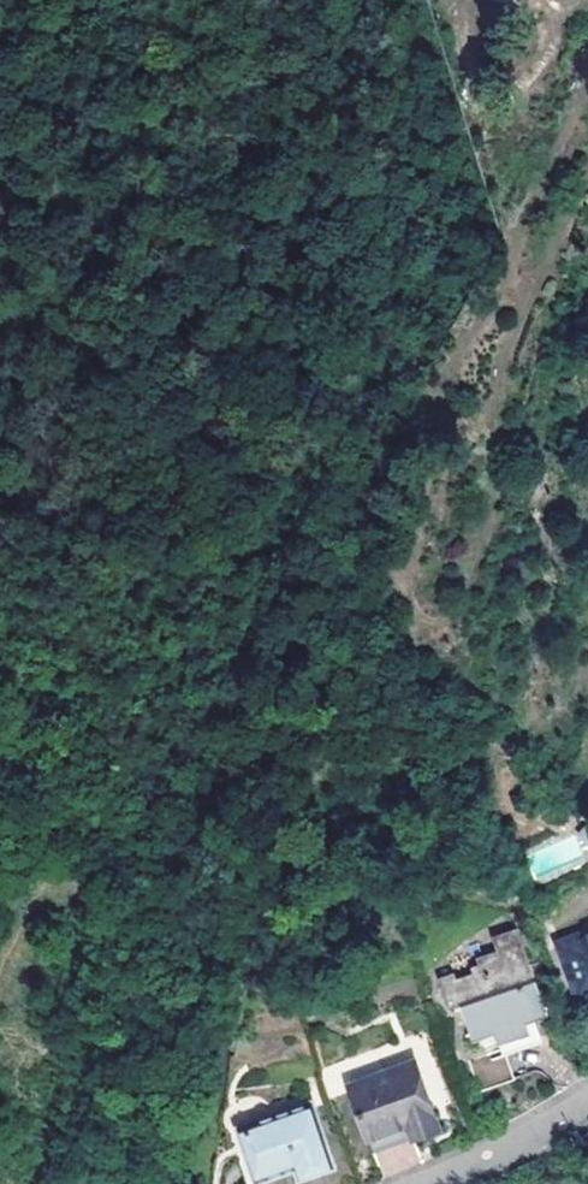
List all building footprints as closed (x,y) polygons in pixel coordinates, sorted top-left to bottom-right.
[(561,948),(582,997),(587,994),(587,937),(561,948)] [(525,1017),(541,1007),(499,941),(476,955),(484,969),(469,979),(472,984),(463,991),(465,997),(452,1006),(447,1000),(435,1008),(451,1033),(464,1025),(480,1051),(497,1041),(507,1056),(544,1033),(541,1028),(535,1032),(529,1022),(525,1017)] [(544,1012),(541,1007),(525,1017),(529,1022),(544,1012)] [(507,1056),(490,1066),(479,1074),(483,1080),(514,1059),(516,1061),(548,1040),(544,1033),(507,1056)] [(490,1066),(507,1056),(497,1041),(480,1051),(490,1066)] [(514,1059),(483,1080),(502,1107),(532,1088),(516,1061),(514,1059)] [(412,1131),(417,1143),(444,1133),(420,1067),(355,1089),(373,1144),(412,1131)] [(331,1165),(304,1102),(230,1132),(252,1183),(291,1168),(297,1180),(331,1165)] [(378,1157),(417,1143),(412,1131),(373,1144),(378,1157)]
